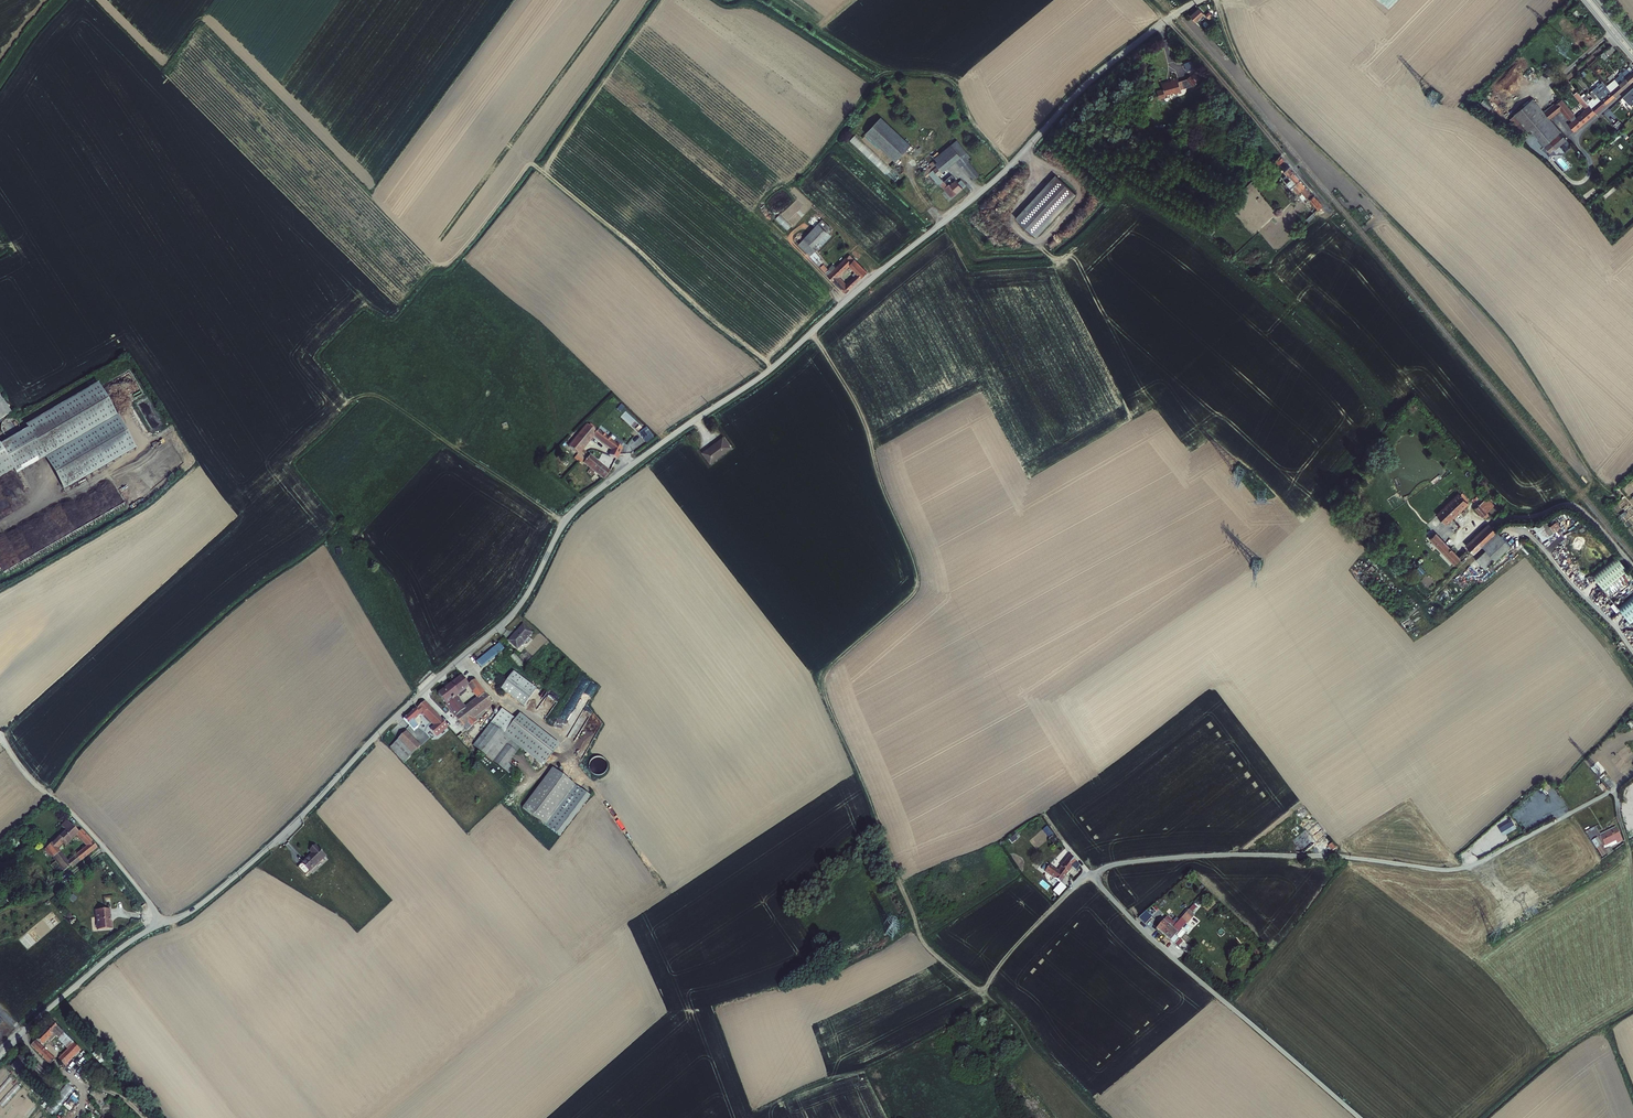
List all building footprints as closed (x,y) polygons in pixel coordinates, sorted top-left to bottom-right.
[(1201,9),(1193,16),(1197,21),(1205,14),(1201,9)] [(1613,49),(1610,45),(1603,50),(1607,54),(1613,49)] [(1601,51),(1598,54),(1603,59),(1606,56),(1601,51)] [(1630,70),(1631,71),(1632,70),(1630,66),(1621,74),(1623,76),(1624,77),(1629,72),(1628,71),(1630,70)] [(1624,77),(1629,84),(1632,80),(1632,71),(1632,70),(1631,71),(1630,70),(1628,71),(1629,72),(1624,77)] [(1196,85),(1200,81),(1194,74),(1190,78),(1196,85)] [(1616,84),(1623,78),(1621,77),(1623,76),(1621,74),(1613,81),(1616,84)] [(1623,78),(1616,84),(1621,90),(1629,84),(1624,77),(1623,76),(1621,77),(1623,78)] [(1183,88),(1196,85),(1190,78),(1181,80),(1183,88)] [(1178,93),(1184,92),(1183,88),(1181,80),(1181,79),(1175,80),(1176,85),(1178,92),(1178,93)] [(1589,102),(1586,104),(1588,107),(1590,105),(1591,106),(1599,99),(1598,98),(1599,97),(1600,98),(1608,91),(1607,90),(1609,89),(1610,90),(1616,84),(1613,81),(1609,84),(1599,93),(1596,89),(1592,92),(1593,92),(1589,95),(1592,99),(1589,102)] [(1613,97),(1621,90),(1616,84),(1610,90),(1609,89),(1607,90),(1608,91),(1613,97)] [(1169,95),(1178,92),(1176,85),(1167,87),(1169,95)] [(1162,98),(1170,95),(1169,95),(1167,87),(1160,90),(1162,98)] [(1613,97),(1608,91),(1600,98),(1599,97),(1598,98),(1599,99),(1604,105),(1613,97)] [(1580,97),(1576,92),(1572,95),(1585,110),(1588,107),(1586,104),(1580,97)] [(1580,97),(1586,104),(1589,102),(1583,95),(1580,97)] [(1543,146),(1556,135),(1553,130),(1555,129),(1551,125),(1549,122),(1547,124),(1544,120),(1546,118),(1543,115),(1530,100),(1532,99),(1531,98),(1512,114),(1526,130),(1528,128),(1543,146)] [(1624,102),(1620,98),(1613,104),(1617,109),(1624,102)] [(1569,119),(1574,114),(1573,113),(1574,112),(1572,110),(1571,111),(1561,99),(1543,115),(1546,118),(1544,120),(1547,124),(1549,122),(1551,125),(1555,129),(1553,130),(1556,135),(1559,132),(1550,121),(1551,121),(1549,118),(1560,109),(1569,119)] [(1604,105),(1599,99),(1591,106),(1590,105),(1588,107),(1594,114),(1604,105)] [(1594,114),(1588,107),(1585,110),(1584,110),(1586,113),(1583,115),(1581,113),(1567,124),(1573,131),(1594,114)] [(867,133),(896,161),(911,144),(882,117),(867,133)] [(1543,146),(1549,152),(1556,147),(1563,141),(1565,139),(1559,132),(1556,135),(1543,146)] [(856,134),(849,140),(893,183),(899,177),(887,165),(892,160),(882,150),(880,151),(884,154),(880,158),(856,134)] [(975,175),(981,170),(972,158),(973,156),(957,136),(938,153),(942,157),(939,160),(946,168),(957,158),(969,169),(975,175)] [(1563,152),(1568,147),(1563,141),(1556,147),(1560,152),(1563,152)] [(925,171),(939,160),(942,157),(938,153),(921,167),(925,171)] [(940,173),(946,168),(939,160),(925,171),(932,178),(935,176),(938,179),(943,176),(940,173)] [(1291,188),(1293,187),(1301,180),(1290,167),(1285,171),(1288,175),(1283,179),(1291,188)] [(946,179),(943,182),(954,194),(969,181),(964,176),(961,179),(954,172),(948,177),(951,181),(949,183),(946,179)] [(1075,194),(1055,175),(1015,218),(1036,237),(1075,194)] [(1301,180),(1293,187),(1304,200),(1312,194),(1301,180)] [(1316,213),(1323,207),(1314,197),(1307,203),(1316,213)] [(820,219),(830,227),(833,224),(824,216),(820,219)] [(1318,219),(1314,216),(1307,223),(1310,226),(1318,219)] [(815,243),(830,227),(820,219),(806,235),(815,243)] [(835,234),(840,228),(834,223),(833,224),(830,227),(815,243),(809,250),(820,260),(823,256),(816,249),(832,231),(835,234)] [(815,243),(806,235),(801,241),(809,250),(815,243)] [(851,253),(842,263),(838,259),(831,265),(827,260),(823,264),(849,291),(871,269),(868,266),(865,262),(861,258),(858,255),(857,255),(855,257),(851,253)] [(27,431),(0,446),(0,450),(12,472),(15,477),(44,461),(45,463),(118,422),(98,387),(25,427),(27,431)] [(0,397),(0,422),(0,423),(12,415),(0,397)] [(118,422),(45,463),(63,493),(135,452),(118,422)] [(580,458),(583,460),(589,451),(585,448),(597,433),(599,429),(590,423),(573,445),(583,453),(580,458)] [(597,433),(614,446),(620,440),(601,427),(599,429),(597,433)] [(638,432),(643,439),(650,434),(645,427),(638,432)] [(732,446),(724,435),(703,451),(712,462),(732,446)] [(614,446),(617,448),(624,452),(627,445),(620,440),(614,446)] [(617,448),(614,453),(622,457),(624,452),(617,448)] [(12,472),(0,450),(0,479),(12,472)] [(592,454),(589,451),(583,460),(586,462),(588,460),(609,476),(617,468),(618,465),(611,460),(609,464),(593,452),(592,454)] [(614,453),(611,460),(618,465),(622,457),(614,453)] [(567,475),(574,466),(578,461),(572,457),(561,471),(567,475)] [(569,477),(576,468),(574,466),(567,475),(569,477)] [(579,470),(576,468),(569,477),(572,479),(579,470)] [(1467,502),(1460,494),(1438,516),(1445,523),(1467,502)] [(1486,497),(1480,503),(1488,512),(1495,505),(1486,497)] [(1488,512),(1480,503),(1475,508),(1484,516),(1488,512)] [(1553,534),(1544,521),(1533,528),(1542,542),(1553,534)] [(1550,526),(1554,531),(1560,527),(1557,522),(1550,526)] [(1489,524),(1467,545),(1473,553),(1481,545),(1496,531),(1489,524)] [(1428,546),(1433,541),(1453,561),(1459,556),(1436,531),(1430,537),(1431,538),(1425,544),(1428,546)] [(1481,545),(1486,550),(1501,537),(1496,531),(1481,545)] [(1510,546),(1501,537),(1486,550),(1475,561),(1483,570),(1510,546)] [(1618,556),(1594,575),(1607,591),(1631,572),(1618,556)] [(1621,609),(1632,599),(1632,588),(1616,602),(1621,609)] [(1621,609),(1632,624),(1632,599),(1621,609)] [(527,624),(512,639),(522,648),(537,633),(527,624)] [(505,644),(483,661),(488,666),(509,650),(505,644)] [(505,686),(492,672),(487,676),(500,691),(505,686)] [(539,688),(519,672),(506,688),(527,704),(539,688)] [(425,706),(430,713),(437,721),(439,719),(442,723),(426,736),(432,742),(442,735),(440,733),(450,724),(431,701),(425,706)] [(425,706),(421,709),(425,714),(426,717),(430,713),(425,706)] [(421,709),(420,708),(408,718),(418,729),(421,726),(416,721),(425,714),(421,709)] [(524,712),(508,733),(527,747),(548,763),(563,743),(524,712)] [(471,723),(467,726),(471,732),(475,728),(471,723)] [(527,747),(508,733),(496,723),(480,746),(510,770),(527,747)] [(410,731),(394,746),(409,761),(425,746),(410,731)] [(558,770),(528,808),(548,824),(578,786),(558,770)] [(1601,781),(1597,785),(1603,791),(1607,787),(1601,781)] [(563,836),(593,798),(578,786),(548,824),(563,836)] [(1048,838),(1053,834),(1047,826),(1042,830),(1048,838)] [(1618,827),(1602,838),(1607,846),(1624,838),(1618,827)] [(81,839),(71,828),(64,833),(67,836),(56,846),(42,856),(60,880),(72,870),(74,872),(99,852),(84,836),(81,839)] [(1322,831),(1317,835),(1321,840),(1327,836),(1322,831)] [(1017,833),(1008,838),(1011,843),(1020,838),(1017,833)] [(1593,836),(1597,842),(1602,838),(1599,833),(1593,836)] [(1311,849),(1321,840),(1317,835),(1307,844),(1311,849)] [(1311,849),(1307,844),(1305,843),(1302,846),(1301,844),(1297,846),(1303,853),(1305,851),(1307,853),(1311,849)] [(316,853),(301,866),(308,874),(329,856),(319,845),(313,850),(316,853)] [(1050,856),(1046,851),(1041,854),(1045,860),(1050,856)] [(1073,871),(1079,867),(1070,855),(1064,860),(1068,865),(1063,871),(1064,872),(1059,877),(1050,869),(1046,873),(1061,886),(1073,871)] [(1288,869),(1293,864),(1290,860),(1285,865),(1288,869)] [(1268,870),(1272,875),(1276,872),(1272,867),(1268,870)] [(366,905),(355,915),(360,920),(371,909),(366,905)] [(110,918),(110,909),(95,910),(96,917),(97,930),(112,929),(111,921),(110,921),(109,918),(110,918)] [(1145,911),(1138,917),(1144,924),(1151,917),(1145,911)] [(1165,937),(1180,919),(1173,913),(1168,918),(1171,920),(1165,926),(1162,924),(1157,929),(1165,937)] [(1182,918),(1180,919),(1165,937),(1174,945),(1179,940),(1175,936),(1178,932),(1177,931),(1180,927),(1181,929),(1187,923),(1182,918)] [(1187,923),(1181,929),(1188,935),(1194,929),(1187,923)] [(58,1057),(67,1066),(73,1060),(70,1057),(80,1048),(54,1022),(38,1038),(42,1043),(54,1031),(69,1047),(58,1057)] [(936,1042),(938,1049),(952,1044),(950,1038),(936,1042)] [(36,1040),(31,1045),(50,1063),(55,1058),(36,1040)] [(990,1050),(986,1045),(978,1051),(982,1056),(990,1050)] [(21,1057),(14,1063),(25,1073),(29,1069),(26,1065),(31,1060),(23,1052),(20,1055),(21,1057)] [(57,1113),(72,1088),(65,1083),(49,1108),(57,1113)]
